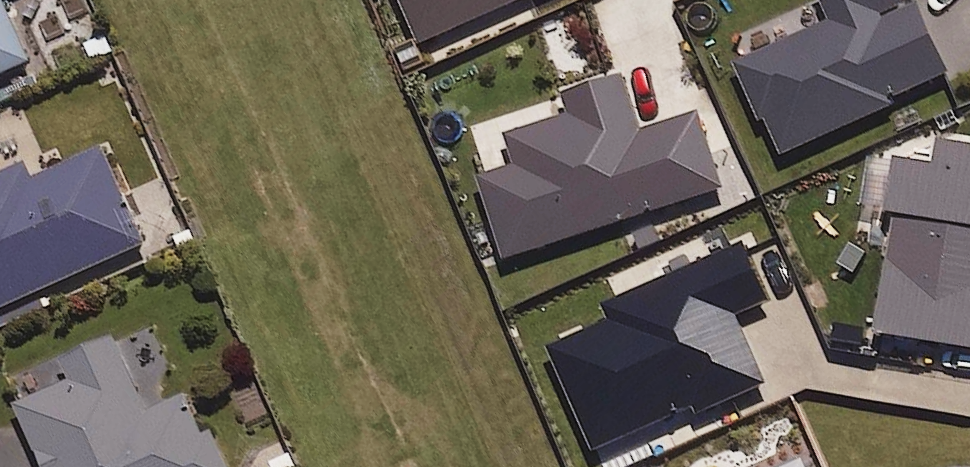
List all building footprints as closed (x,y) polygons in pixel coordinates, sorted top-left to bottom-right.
[(31,65),(3,0),(0,0),(0,79),(31,65)] [(422,47),(526,0),(401,0),(422,47)] [(901,0),(822,0),(833,24),(740,68),(783,160),(950,81),(919,14),(909,18),(901,0)] [(640,136),(622,80),(566,98),(573,118),(508,139),(518,169),(481,181),(508,263),(723,192),(698,117),(640,136)] [(940,149),(938,170),(900,166),(882,342),(969,350),(969,152),(940,149)] [(146,248),(103,151),(31,183),(24,166),(0,177),(0,312),(146,248)] [(608,323),(552,346),(591,437),(690,395),(696,408),(758,382),(727,311),(762,296),(739,244),(599,303),(608,323)] [(126,335),(9,387),(44,466),(226,466),(212,435),(203,438),(186,399),(159,411),(126,335)]
